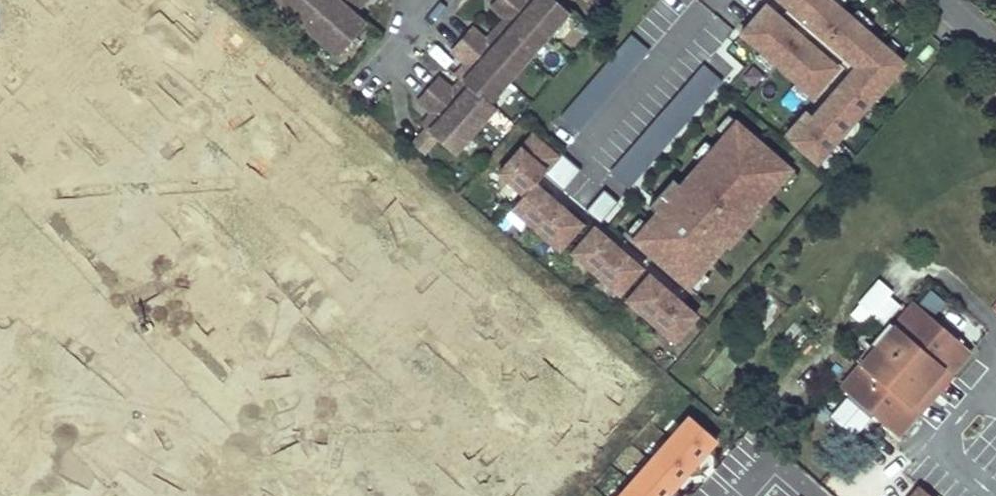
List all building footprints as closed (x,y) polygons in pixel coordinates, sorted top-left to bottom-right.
[(342,55),(371,23),(358,12),(369,0),(279,0),(342,55)] [(573,9),(563,0),(497,0),(495,3),(513,19),(492,42),(475,26),(456,48),(474,63),(463,75),(469,81),(459,92),(441,76),(422,97),(440,113),(429,126),(457,150),(497,104),(493,100),(573,9)] [(838,68),(767,0),(764,0),(735,30),(807,99),(838,68)] [(906,60),(835,0),(773,0),(846,62),(783,136),(817,165),(906,60)] [(559,120),(578,135),(647,48),(627,33),(559,120)] [(629,187),(720,78),(702,63),(611,172),(629,187)] [(692,291),(792,165),(728,114),(628,240),(692,291)] [(557,171),(567,159),(529,129),(494,172),(520,193),(507,209),(560,250),(584,219),(537,182),(549,166),(557,171)] [(435,143),(421,131),(412,142),(426,154),(435,143)] [(562,153),(545,173),(563,188),(580,169),(562,153)] [(601,220),(615,199),(602,190),(587,210),(601,220)] [(593,221),(566,250),(617,297),(644,268),(593,221)] [(648,268),(621,297),(671,344),(699,315),(648,268)] [(853,311),(884,328),(902,296),(872,279),(853,311)] [(927,287),(919,300),(936,312),(944,299),(927,287)] [(970,349),(916,298),(860,361),(909,403),(944,363),(951,370),(970,349)] [(909,403),(860,361),(840,383),(896,432),(915,410),(908,405),(909,403)] [(951,370),(944,363),(909,403),(908,405),(915,410),(916,412),(918,410),(952,371),(951,370)] [(759,451),(733,429),(720,443),(777,492),(790,478),(759,451)] [(867,439),(858,431),(850,441),(859,448),(867,439)] [(919,482),(908,495),(934,495),(919,482)]
